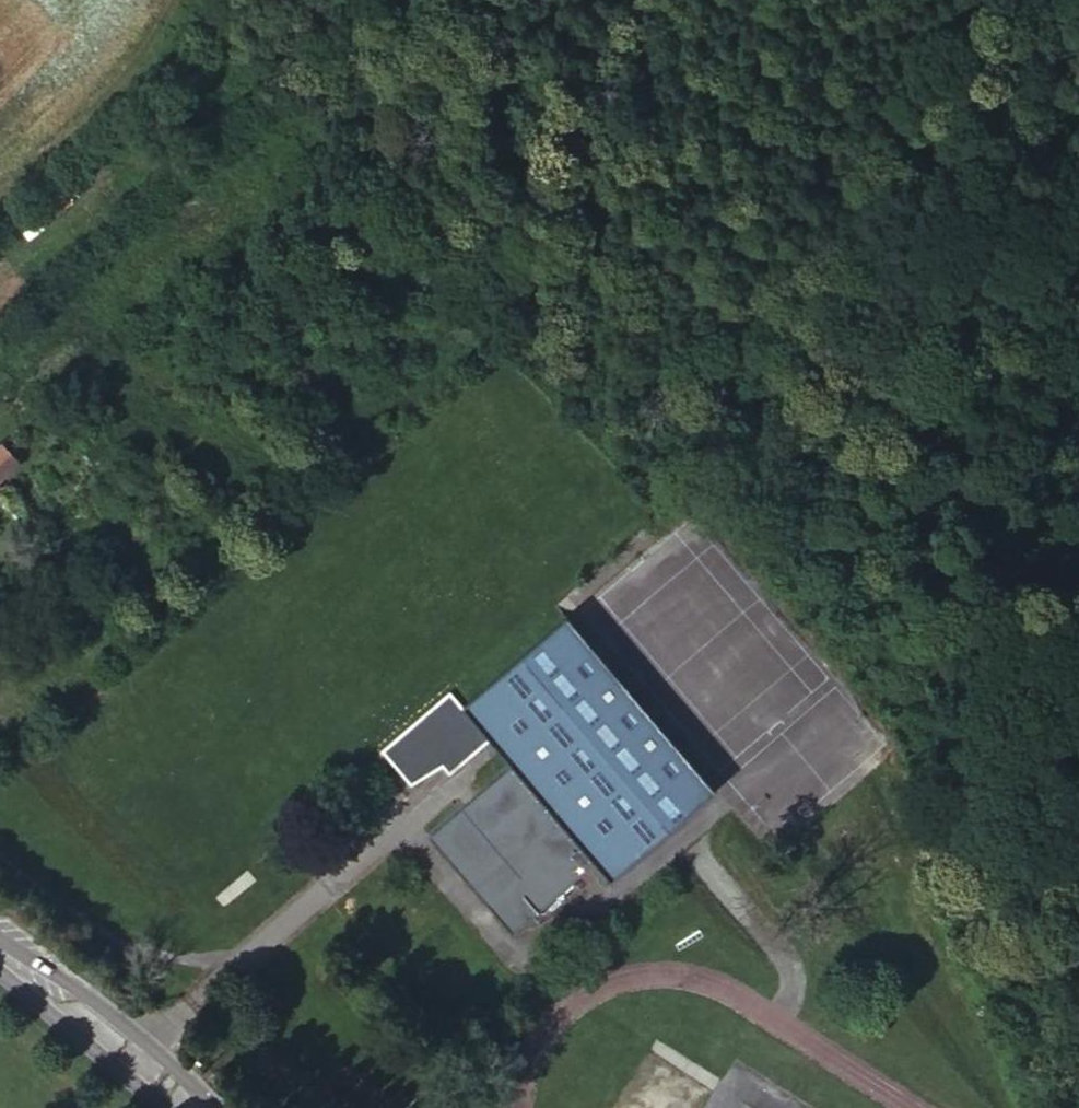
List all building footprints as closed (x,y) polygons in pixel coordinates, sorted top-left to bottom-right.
[(1,444),(0,445),(0,478),(18,463),(1,444)] [(603,871),(707,789),(566,610),(458,695),(513,765),(428,831),(458,869),(472,857),(470,854),(485,843),(500,862),(478,880),(515,926),(596,863),(603,871)] [(381,748),(411,783),(439,759),(448,769),(486,737),(447,692),(381,748)]
